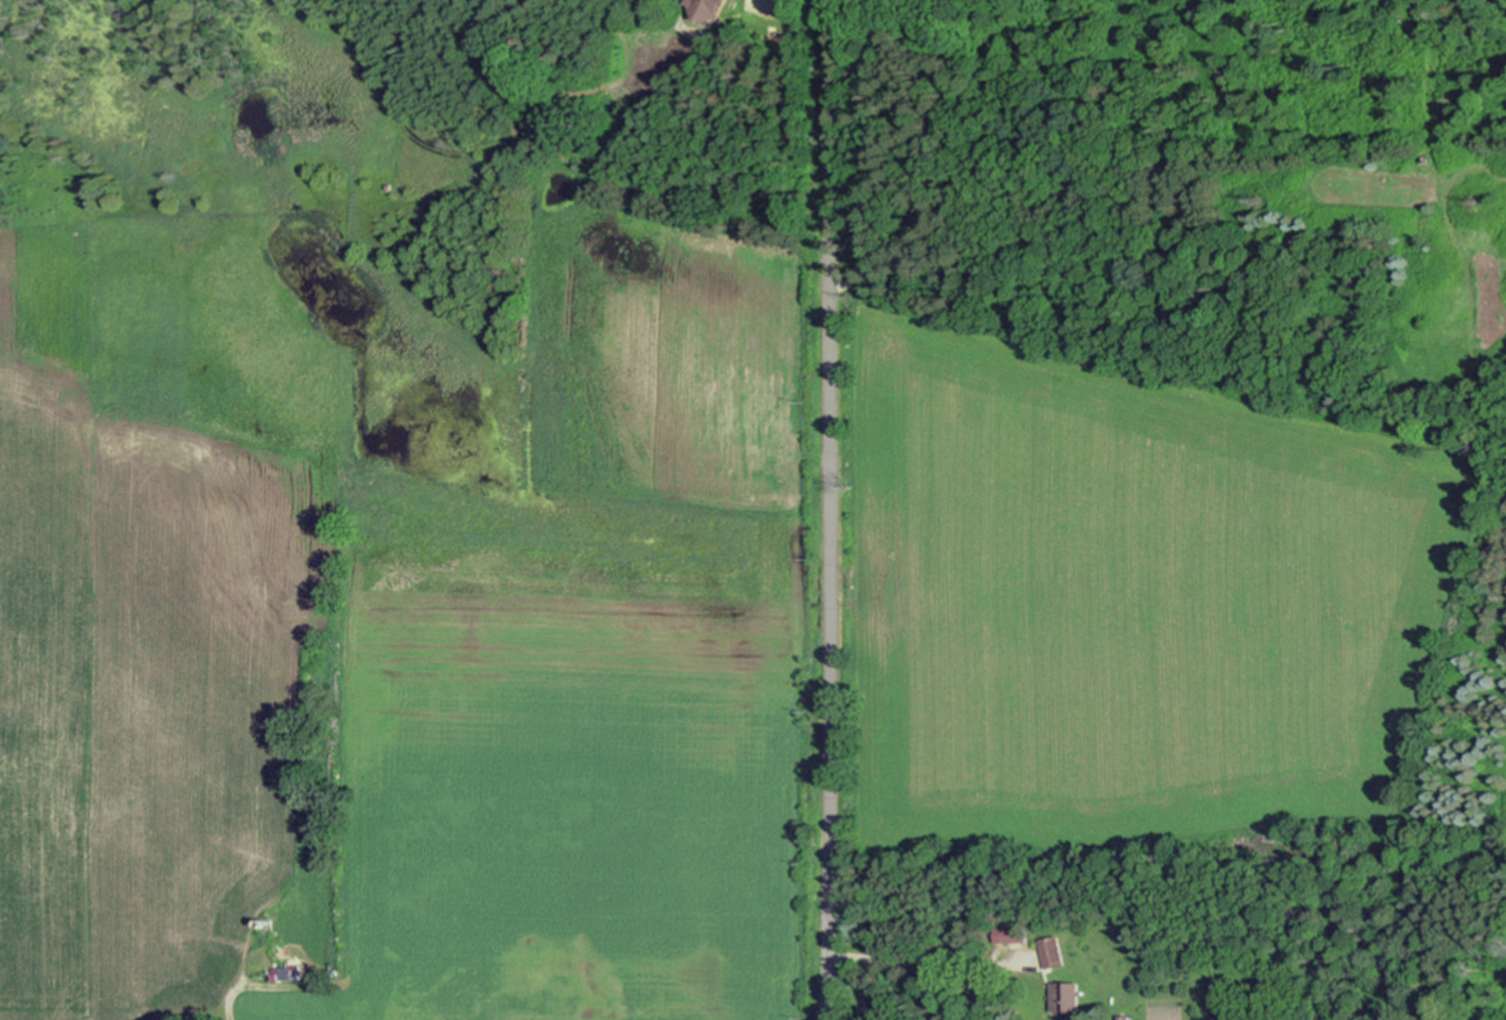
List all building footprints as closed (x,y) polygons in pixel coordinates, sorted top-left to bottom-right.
[(733,0),(694,0),(691,11),(728,20),(733,0)] [(281,981),(312,981),(312,916),(281,916),(281,981)] [(1031,928),(1006,928),(1006,943),(1031,943),(1031,928)] [(1064,936),(1044,940),(1050,969),(1070,965),(1064,936)] [(1083,1012),(1083,982),(1057,982),(1057,1012),(1083,1012)]
